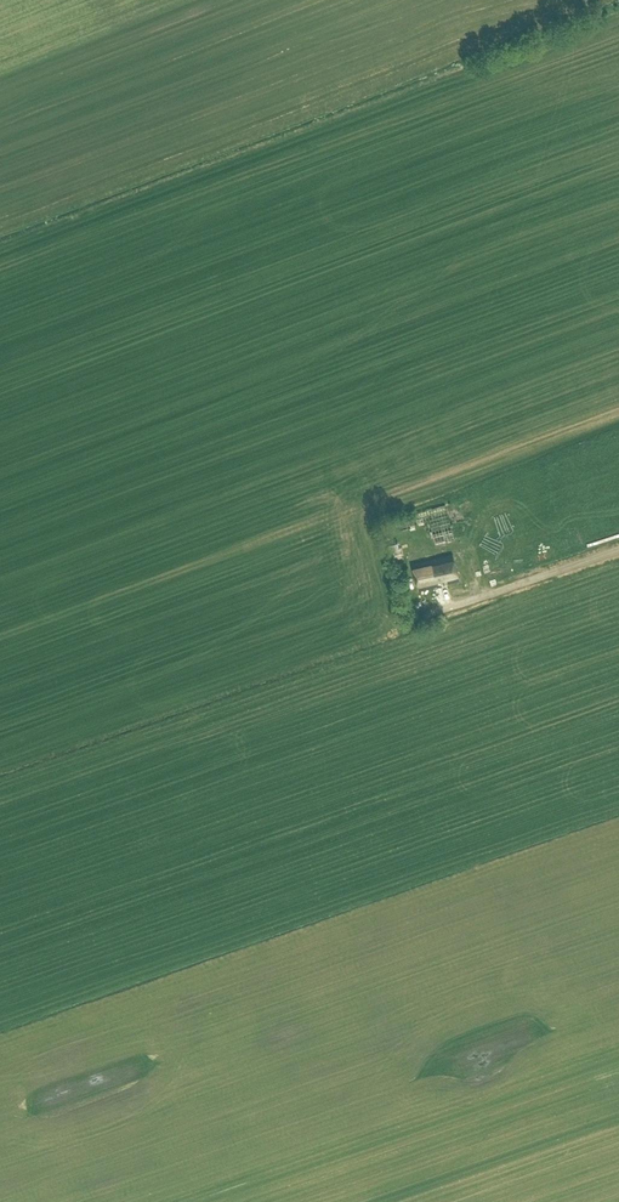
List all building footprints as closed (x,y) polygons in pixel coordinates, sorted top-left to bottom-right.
[(431,509),(436,535),(454,532),(449,505),(431,509)] [(417,512),(419,522),(432,519),(430,510),(417,512)] [(458,580),(452,555),(411,564),(417,590),(458,580)]
